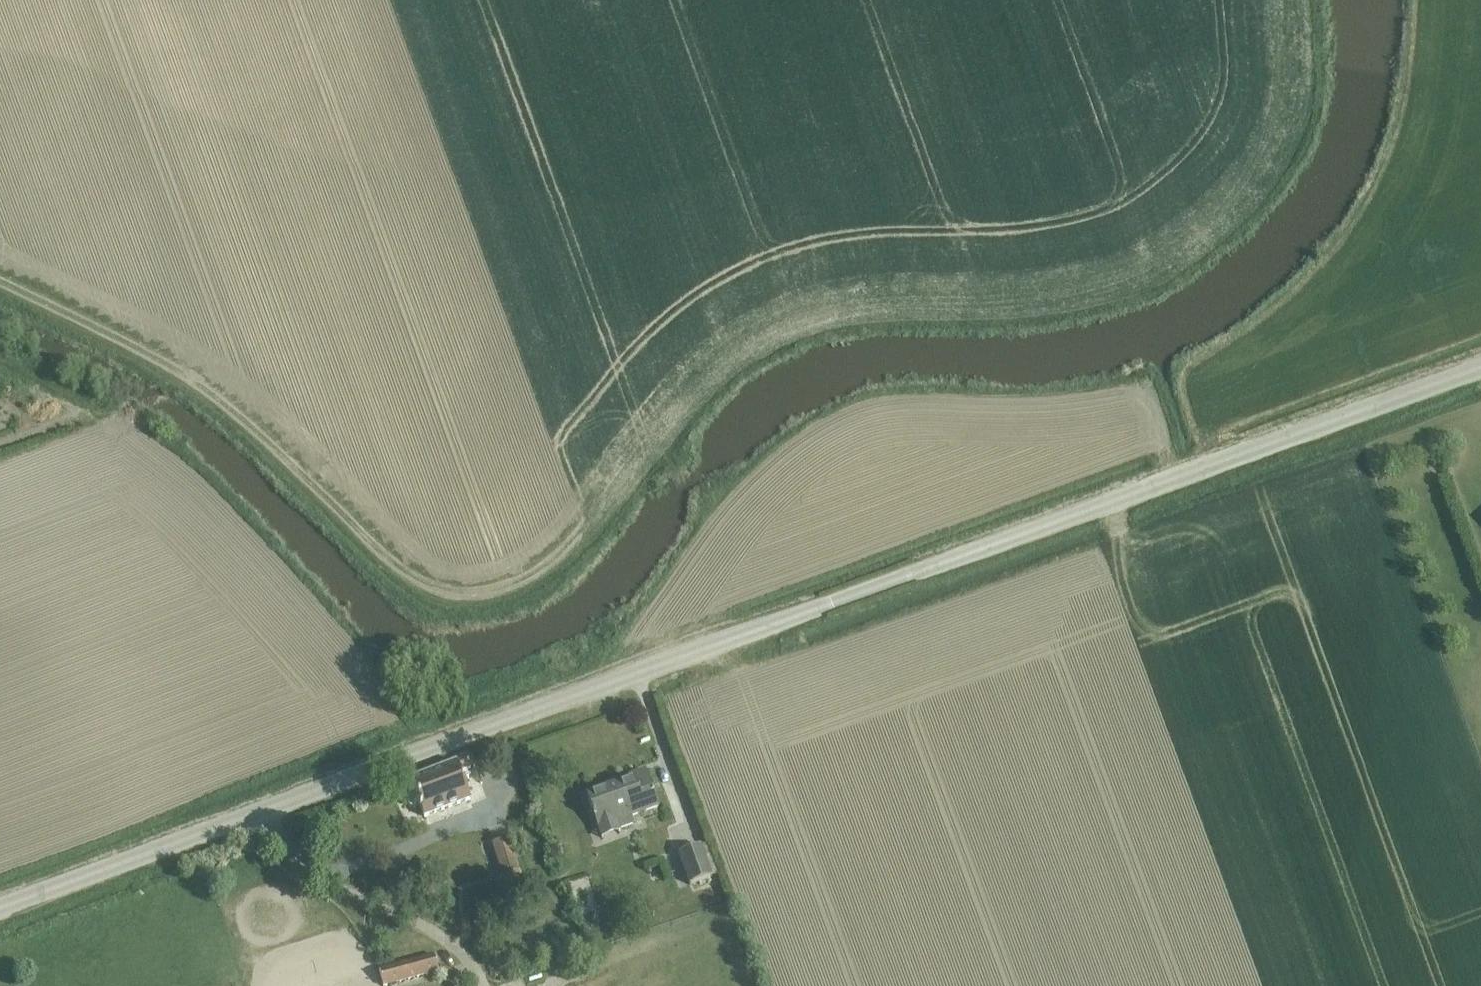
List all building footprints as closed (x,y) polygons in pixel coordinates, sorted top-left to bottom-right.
[(411,781),(404,783),(402,787),(402,791),(406,805),(409,808),(414,809),(420,807),(424,817),(468,801),(458,773),(474,767),(471,759),(411,781)] [(632,781),(585,798),(596,829),(600,840),(620,832),(619,830),(633,825),(630,817),(655,808),(642,772),(631,776),(632,781)] [(518,872),(507,839),(492,844),(503,877),(518,872)] [(690,884),(711,876),(700,845),(678,853),(690,884)] [(436,972),(432,956),(379,971),(383,985),(386,985),(436,972)]
